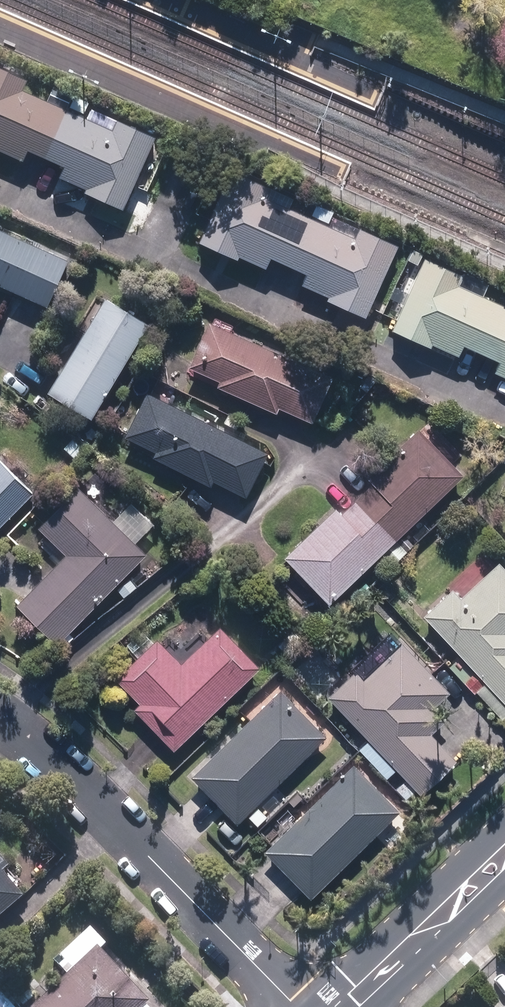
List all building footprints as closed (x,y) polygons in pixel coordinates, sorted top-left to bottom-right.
[(0,66),(0,149),(25,160),(29,150),(38,154),(46,157),(67,108),(25,90),(29,79),(0,66)] [(124,208),(155,137),(117,120),(113,128),(67,108),(46,157),(56,162),(65,166),(60,176),(87,188),(86,191),(124,208)] [(272,186),(231,169),(199,241),(239,259),(240,255),(267,267),(272,257),(279,261),(287,265),(309,216),(267,197),(272,186)] [(366,316),(397,246),(359,228),(355,237),(309,216),(287,265),(297,269),(307,273),(302,285),(329,297),(328,299),(366,316)] [(0,228),(0,286),(31,300),(49,308),(71,260),(0,228)] [(465,275),(424,257),(392,330),(432,347),(433,344),(460,355),(465,345),(474,349),(482,353),(503,303),(460,285),(465,275)] [(150,323),(107,297),(54,383),(47,393),(90,419),(150,323)] [(503,303),(482,353),(488,357),(499,362),(494,372),(504,377),(504,305),(503,303)] [(332,375),(207,321),(184,374),(288,419),(309,428),(332,375)] [(269,453),(147,392),(122,442),(219,491),(243,503),(269,453)] [(358,497),(355,500),(395,541),(465,474),(419,426),(367,476),(373,482),(358,497)] [(34,493),(0,458),(0,526),(34,493)] [(147,554),(80,486),(40,526),(67,554),(35,586),(16,604),(55,643),(147,554)] [(395,541),(355,500),(342,513),(335,506),(283,555),(329,603),(395,541)] [(422,614),(504,705),(504,566),(491,551),(422,614)] [(260,667),(220,625),(181,661),(157,636),(114,675),(138,701),(133,706),(158,733),(172,749),(260,667)] [(396,632),(329,694),(421,793),(457,760),(421,721),(452,692),(396,632)] [(326,734),(280,688),(190,777),(211,798),(236,823),(326,734)] [(400,807),(355,763),(266,854),(288,874),(311,897),(400,807)] [(30,887),(0,856),(0,915),(30,887)] [(98,945),(34,1006),(151,1006),(155,1003),(98,945)]
